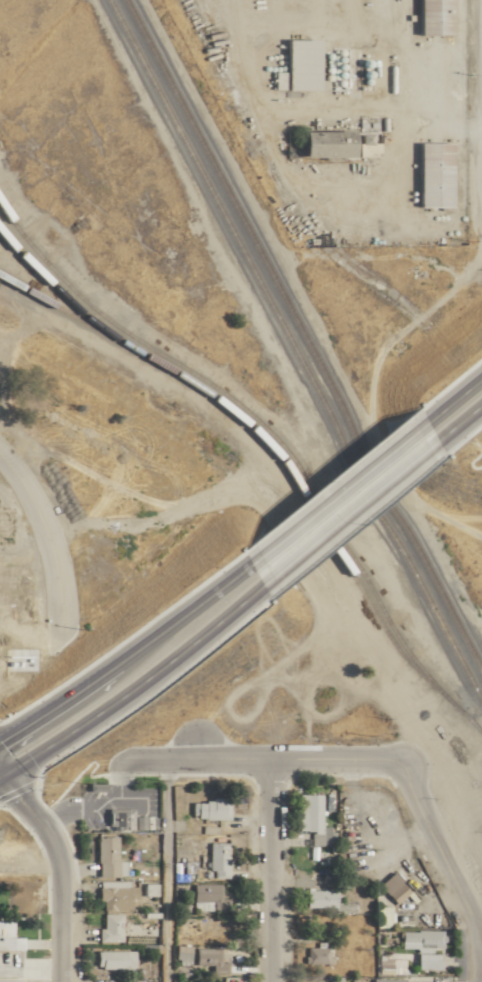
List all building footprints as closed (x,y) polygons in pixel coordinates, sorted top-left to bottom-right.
[(414,34),(447,35),(448,0),(415,0),(414,34)] [(314,39),(283,39),(283,73),(265,74),(265,89),(314,89),(314,39)] [(297,131),(297,156),(376,156),(376,140),(367,140),(367,131),(297,131)] [(447,207),(448,142),(415,142),(415,207),(447,207)] [(333,845),(332,828),(320,828),(320,794),(298,794),(298,831),(309,831),(309,845),(333,845)] [(188,819),(226,820),(226,801),(188,800),(188,819)] [(148,816),(129,817),(129,809),(108,810),(109,831),(149,829),(148,816)] [(115,837),(94,836),(94,877),(123,877),(123,861),(114,861),(115,837)] [(206,871),(210,871),(210,878),(226,878),(226,842),(206,843),(206,871)] [(193,860),(182,861),(182,873),(194,873),(193,860)] [(376,884),(391,905),(407,893),(392,872),(376,884)] [(128,910),(128,899),(134,899),(134,886),(126,886),(126,881),(95,881),(95,901),(100,901),(100,911),(128,910)] [(154,884),(140,883),(140,896),(154,896),(154,884)] [(190,884),(191,911),(226,910),(225,899),(219,899),(218,883),(190,884)] [(333,890),(303,890),(303,908),(333,907),(333,890)] [(389,906),(374,906),(374,927),(389,927),(389,906)] [(120,942),(119,914),(100,914),(100,929),(96,929),(96,942),(120,942)] [(19,951),(19,937),(10,937),(10,921),(0,921),(0,951),(19,951)] [(398,948),(414,948),(414,969),(436,970),(437,954),(430,954),(430,948),(440,948),(441,931),(399,930),(398,948)] [(325,942),(313,942),(314,947),(304,947),(304,964),(326,964),(325,942)] [(173,965),(189,965),(189,945),(174,945),(173,965)] [(218,963),(218,948),(193,948),(193,966),(210,966),(209,974),(225,974),(225,963),(218,963)] [(132,951),(93,950),(92,969),(132,970),(132,951)] [(376,958),(375,974),(403,975),(403,959),(376,958)]
